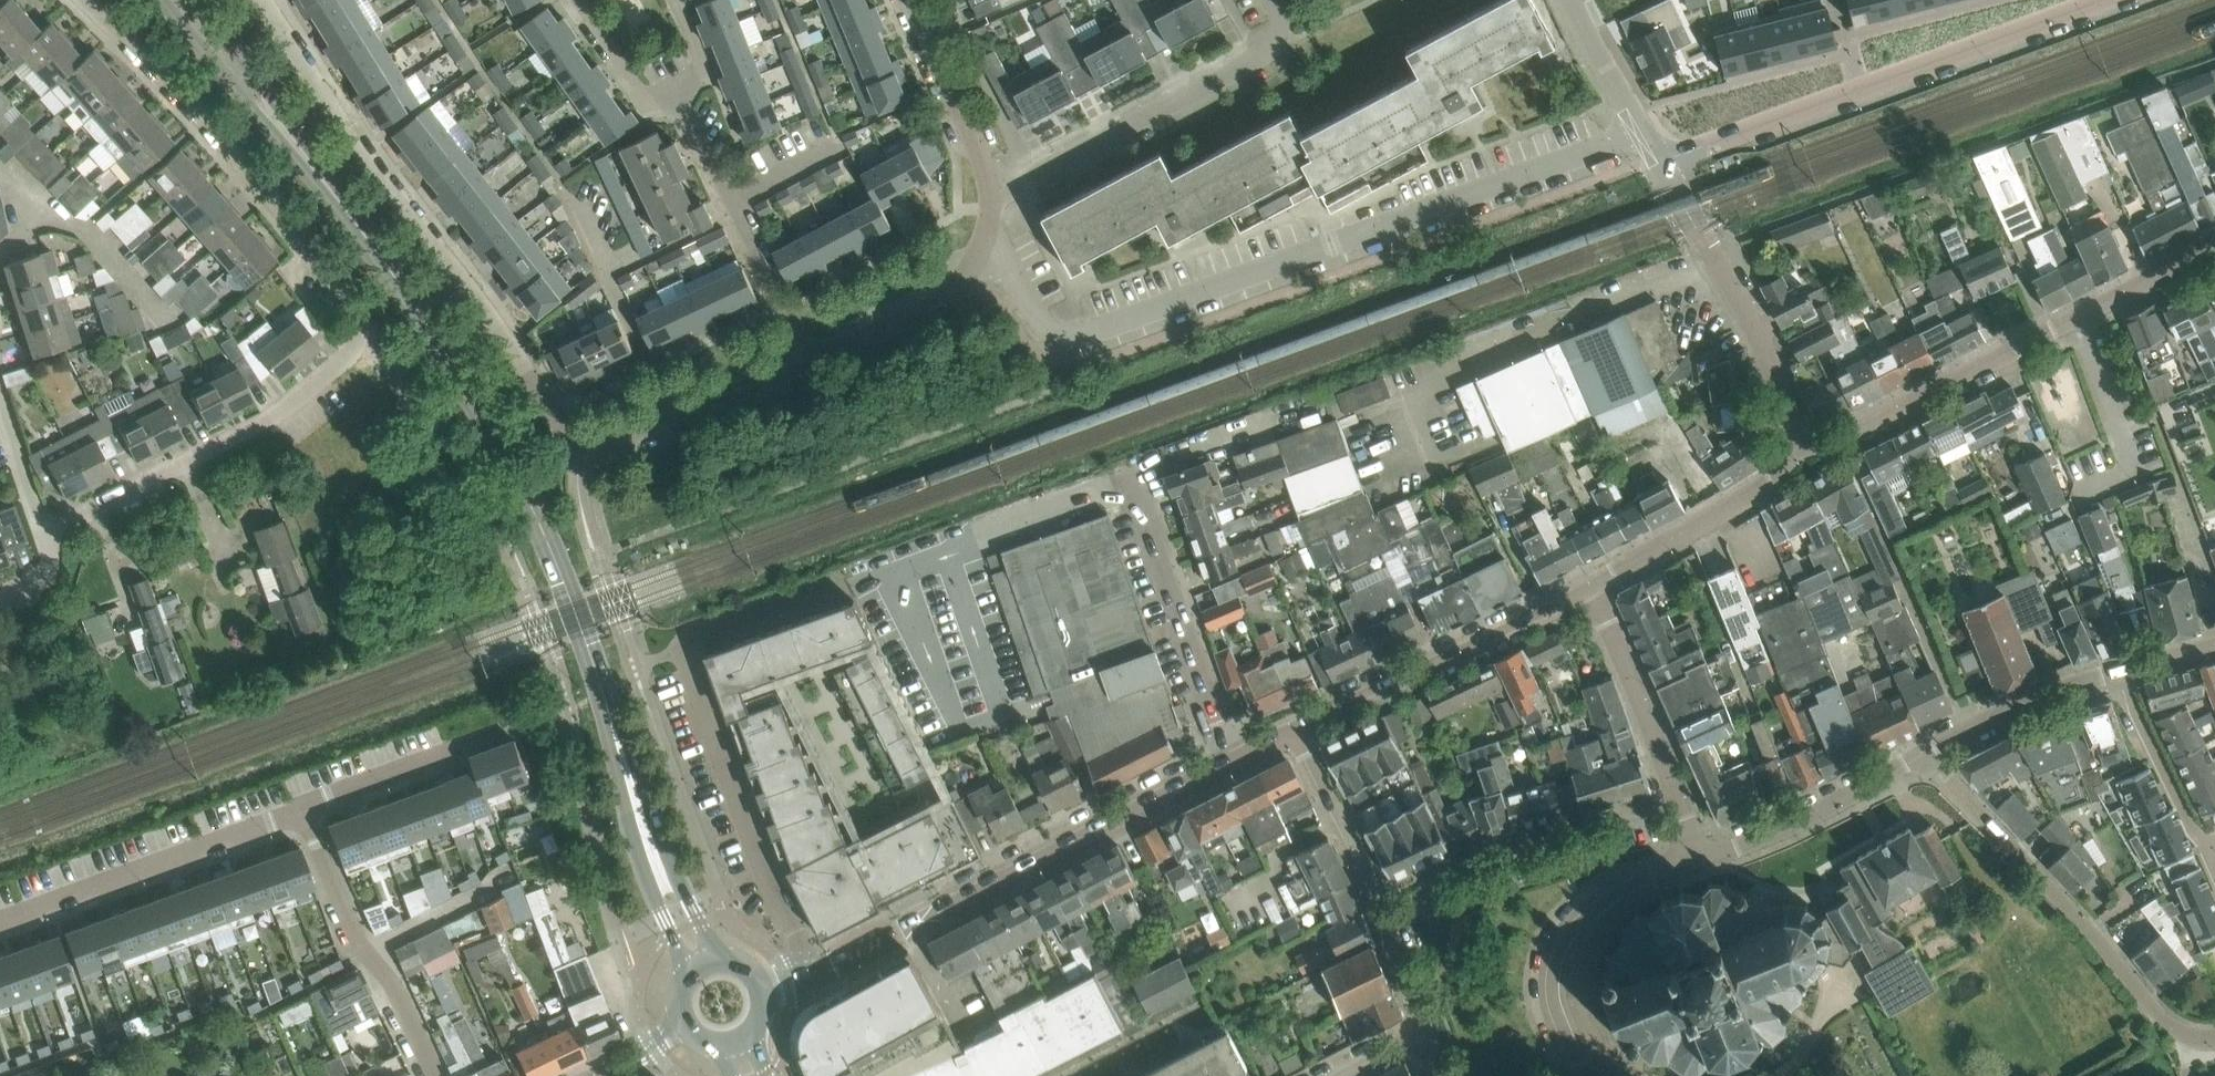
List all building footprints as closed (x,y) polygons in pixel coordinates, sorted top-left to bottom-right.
[(11,56),(5,61),(7,63),(41,33),(51,24),(50,22),(40,31),(12,0),(3,0),(0,3),(0,44),(11,56)] [(367,0),(312,0),(301,7),(307,17),(313,14),(322,28),(359,5),(367,0)] [(418,2),(424,12),(436,4),(433,0),(421,0),(418,2)] [(450,14),(462,7),(457,0),(441,0),(450,14)] [(517,11),(539,0),(512,0),(517,11)] [(703,33),(738,19),(731,0),(709,0),(699,4),(706,20),(699,23),(703,33)] [(763,10),(775,5),(773,0),(758,0),(763,10)] [(823,8),(844,0),(820,0),(823,8)] [(823,8),(834,35),(880,16),(875,5),(869,8),(865,0),(844,0),(823,8)] [(1002,9),(1023,0),(998,0),(1002,9)] [(1042,216),(1072,272),(1086,265),(1083,259),(1157,219),(1169,242),(1171,241),(1172,244),(1200,229),(1198,226),(1228,210),(1240,232),(1292,205),(1316,192),(1317,194),(1320,193),(1326,205),(1331,213),(1373,190),(1429,160),(1418,140),(1447,125),(1446,123),(1455,118),(1456,121),(1484,106),(1482,103),(1484,102),(1472,80),(1538,44),(1541,50),(1555,43),(1532,0),(1498,0),(1495,2),(1495,3),(1407,50),(1418,71),(1301,133),(1290,112),(1289,113),(1289,111),(1172,174),(1161,152),(1101,184),(1100,183),(1042,214),(1042,215),(1042,216)] [(1044,4),(1051,18),(1064,11),(1058,0),(1051,0),(1044,4)] [(1147,30),(1131,0),(1112,0),(1122,19),(1102,30),(1124,71),(1147,59),(1134,36),(1147,30)] [(1176,0),(1157,0),(1151,3),(1149,0),(1131,0),(1147,30),(1159,23),(1171,46),(1194,34),(1176,0)] [(1194,34),(1217,21),(1206,0),(1176,0),(1194,34)] [(1631,40),(1637,54),(1636,55),(1641,66),(1643,65),(1650,81),(1680,67),(1673,51),(1675,50),(1667,32),(1684,24),(1672,0),(1665,0),(1641,11),(1651,31),(1631,40)] [(1689,8),(1707,3),(1706,0),(1686,0),(1689,8)] [(1814,52),(1837,46),(1825,0),(1811,0),(1802,2),(1814,52)] [(1878,19),(1873,0),(1848,0),(1854,25),(1878,19)] [(1896,0),(1873,0),(1878,19),(1899,13),(1896,0)] [(1919,0),(1896,0),(1899,13),(1921,8),(1919,0)] [(1814,52),(1802,2),(1780,8),(1792,57),(1814,52)] [(1027,11),(1033,23),(1047,15),(1041,3),(1027,11)] [(332,56),(374,30),(359,5),(322,28),(332,43),(326,47),(332,56)] [(775,5),(763,10),(767,22),(780,16),(775,5)] [(785,10),(790,21),(803,17),(798,5),(785,10)] [(462,7),(450,14),(457,24),(468,16),(462,7)] [(547,7),(529,20),(523,24),(540,48),(570,26),(564,17),(558,22),(547,7)] [(1792,57),(1780,8),(1779,8),(1780,13),(1759,19),(1770,63),(1792,57)] [(1065,12),(1051,19),(1076,67),(1088,61),(1100,83),(1124,71),(1102,30),(1080,41),(1065,12)] [(880,16),(834,35),(845,62),(884,46),(878,30),(884,27),(880,16)] [(803,17),(790,21),(795,33),(801,48),(813,43),(806,28),(808,28),(803,17)] [(738,19),(703,33),(708,44),(714,42),(721,57),(749,46),(738,19)] [(1052,56),(1031,67),(1053,109),(1076,97),(1064,74),(1076,67),(1051,19),(1036,27),(1052,56)] [(1770,63),(1759,19),(1737,24),(1748,68),(1770,63)] [(41,33),(7,63),(13,70),(25,59),(35,70),(70,40),(65,34),(62,36),(51,24),(41,33)] [(972,30),(978,43),(991,37),(986,24),(972,30)] [(1748,68),(1737,24),(1714,30),(1725,74),(1748,68)] [(570,26),(540,48),(557,71),(581,54),(571,40),(577,36),(570,26)] [(374,30),(332,56),(338,66),(344,62),(353,77),(390,54),(374,30)] [(454,32),(442,40),(448,50),(460,42),(454,32)] [(70,40),(35,70),(51,88),(96,50),(94,48),(82,59),(70,45),(72,43),(70,40)] [(460,42),(448,50),(456,61),(464,74),(475,66),(467,53),(460,42)] [(749,46),(721,57),(727,74),(720,76),(725,87),(760,73),(749,46)] [(793,46),(780,52),(785,63),(798,58),(793,46)] [(884,46),(845,62),(857,89),(902,70),(898,59),(891,61),(884,46)] [(96,50),(51,88),(67,107),(77,98),(110,70),(96,55),(99,53),(96,50)] [(994,50),(979,58),(1005,105),(1018,98),(1030,121),(1053,109),(1031,67),(1010,79),(994,50)] [(362,105),(405,79),(390,54),(353,77),(362,92),(356,95),(362,105)] [(581,54),(557,71),(574,95),(604,73),(597,64),(591,68),(581,54)] [(798,58),(785,63),(796,89),(809,84),(798,58)] [(807,63),(812,75),(825,70),(820,58),(807,63)] [(487,71),(494,82),(506,74),(498,62),(487,71)] [(81,102),(71,111),(84,125),(128,86),(123,80),(120,82),(110,70),(77,98),(81,102)] [(825,70),(812,75),(824,103),(836,98),(829,82),(830,82),(825,70)] [(902,70),(857,89),(868,115),(907,99),(900,83),(906,80),(902,70)] [(478,71),(467,79),(484,102),(495,94),(478,71)] [(2173,86),(2182,106),(2214,91),(2214,82),(2210,71),(2173,86)] [(604,73),(574,95),(591,118),(615,101),(605,87),(611,83),(604,73)] [(760,73),(725,87),(729,98),(736,95),(742,111),(771,100),(760,73)] [(506,74),(494,82),(501,91),(512,83),(506,74)] [(405,80),(405,79),(362,105),(368,115),(374,111),(384,126),(420,103),(405,80)] [(128,86),(84,125),(100,144),(142,107),(128,91),(131,89),(128,86)] [(2178,176),(2203,230),(2214,225),(2214,194),(2204,172),(2210,169),(2208,164),(2206,165),(2185,113),(2179,116),(2165,86),(2141,95),(2178,176)] [(2178,176),(2141,95),(2113,104),(2121,125),(2105,132),(2115,154),(2125,149),(2144,190),(2155,210),(2146,214),(2148,219),(2130,228),(2146,259),(2202,231),(2187,199),(2167,209),(2158,189),(2161,184),(2163,183),(2178,176)] [(0,101),(0,132),(11,122),(3,113),(13,105),(5,96),(0,101)] [(802,105),(807,117),(820,111),(815,99),(802,105)] [(771,100),(742,111),(748,127),(742,130),(746,141),(782,127),(771,100)] [(615,101),(591,118),(608,142),(638,121),(631,111),(625,115),(615,101)] [(909,106),(897,111),(902,123),(914,119),(909,106)] [(142,107),(100,144),(116,162),(161,123),(155,117),(153,119),(142,107)] [(503,107),(493,115),(500,124),(510,116),(503,107)] [(401,151),(407,160),(446,130),(428,108),(395,133),(406,147),(401,151)] [(531,110),(521,117),(528,128),(539,120),(531,110)] [(842,112),(830,117),(835,129),(847,124),(842,112)] [(0,132),(0,133),(8,142),(6,145),(14,154),(35,135),(27,126),(29,124),(20,114),(11,122),(0,132)] [(2029,139),(2045,174),(2060,207),(2087,195),(2081,183),(2108,170),(2084,115),(2029,135),(2030,139),(2029,139)] [(510,116),(500,124),(517,148),(528,141),(510,116)] [(539,120),(528,128),(536,138),(546,131),(539,120)] [(161,123),(116,162),(131,179),(173,142),(160,128),(163,126),(161,123)] [(431,178),(464,153),(446,130),(407,160),(415,169),(420,165),(431,178)] [(658,130),(622,147),(665,239),(694,226),(696,231),(714,223),(709,212),(699,216),(675,167),(685,162),(680,151),(670,155),(658,130)] [(843,135),(848,146),(859,141),(855,130),(854,130),(843,135)] [(914,146),(888,160),(903,187),(918,179),(921,185),(932,179),(929,173),(942,158),(928,131),(911,140),(914,146)] [(35,135),(14,154),(21,162),(31,172),(52,153),(42,142),(35,135)] [(2024,141),(2008,148),(2013,159),(2029,153),(2024,141)] [(14,154),(5,145),(0,149),(0,159),(4,163),(14,154)] [(2019,186),(2001,146),(1973,156),(2010,239),(2041,225),(2022,184),(2019,186)] [(179,149),(147,176),(165,197),(199,167),(194,161),(191,163),(179,149)] [(52,153),(31,172),(44,185),(64,166),(52,153)] [(464,153),(431,178),(442,192),(436,196),(443,206),(482,176),(464,153)] [(526,161),(533,171),(544,163),(537,153),(526,161)] [(606,155),(595,160),(600,170),(611,165),(606,155)] [(554,165),(561,175),(562,176),(573,167),(565,157),(554,165)] [(888,160),(863,173),(881,207),(891,202),(887,195),(903,187),(888,160)] [(838,161),(827,167),(833,178),(844,172),(838,161)] [(540,181),(551,173),(544,163),(533,171),(540,181)] [(600,170),(605,180),(615,175),(611,165),(600,170)] [(199,167),(165,197),(181,214),(212,187),(199,172),(201,170),(199,167)] [(800,181),(806,192),(818,185),(822,192),(835,185),(826,167),(801,180),(800,181)] [(1902,181),(1903,182),(1909,200),(1939,188),(1932,170),(1902,181)] [(81,173),(55,197),(65,207),(91,183),(81,173)] [(876,198),(851,211),(868,245),(878,239),(875,233),(891,225),(881,207),(863,173),(863,174),(876,198)] [(605,180),(609,190),(620,185),(615,175),(605,180)] [(482,176),(443,206),(450,215),(456,210),(467,224),(500,198),(482,176)] [(811,201),(806,192),(800,181),(776,194),(782,205),(796,197),(801,206),(811,201)] [(91,183),(65,207),(74,216),(99,192),(91,183)] [(625,195),(620,185),(609,190),(614,200),(625,195)] [(223,200),(212,187),(181,214),(197,233),(231,203),(226,197),(223,200)] [(1860,197),(1861,198),(1871,218),(1895,208),(1886,188),(1860,197)] [(562,203),(554,193),(554,192),(543,201),(551,211),(562,203)] [(614,200),(619,211),(630,206),(625,195),(614,200)] [(500,198),(467,224),(477,237),(472,242),(479,251),(518,221),(500,198)] [(766,199),(755,205),(761,216),(772,210),(766,199)] [(107,212),(95,223),(102,231),(109,225),(119,237),(146,214),(137,203),(115,222),(107,212)] [(231,203),(197,233),(213,251),(245,224),(231,208),(234,206),(231,203)] [(619,211),(624,221),(635,216),(630,206),(619,211)] [(2069,225),(2077,239),(2097,284),(2128,268),(2098,210),(2069,225)] [(851,211),(825,225),(839,252),(854,244),(858,250),(868,245),(851,211)] [(1772,231),(1778,247),(1832,227),(1826,211),(1772,231)] [(146,214),(119,237),(126,244),(127,247),(131,250),(150,234),(146,230),(154,223),(146,214)] [(635,216),(624,221),(630,233),(641,228),(635,216)] [(566,218),(556,227),(563,237),(564,237),(574,229),(566,218)] [(518,221),(479,251),(486,260),(492,255),(503,269),(536,244),(518,221)] [(245,224),(213,251),(229,269),(263,240),(258,234),(255,236),(245,224)] [(1956,264),(1924,279),(1957,266),(1960,265),(1965,277),(1967,283),(1974,297),(2015,279),(1999,244),(1972,257),(1956,224),(1941,232),(1956,264)] [(825,225),(799,239),(817,272),(827,267),(824,260),(839,252),(825,225)] [(724,227),(697,240),(703,253),(730,241),(724,227)] [(630,233),(636,245),(646,240),(641,228),(630,233)] [(2051,228),(2040,233),(2072,296),(2096,284),(2081,254),(2068,261),(2051,228)] [(579,245),(574,229),(564,237),(563,237),(560,239),(570,252),(579,245)] [(2031,279),(2036,290),(2046,309),(2072,296),(2040,233),(2031,238),(2031,237),(2026,240),(2037,262),(2034,263),(2040,275),(2031,279)] [(799,239),(773,252),(788,279),(804,271),(807,277),(817,272),(799,239)] [(161,247),(170,257),(178,250),(169,240),(161,247)] [(263,240),(229,269),(229,270),(226,273),(225,281),(232,288),(240,288),(243,286),(244,287),(276,259),(263,245),(266,243),(263,240)] [(652,252),(646,240),(636,245),(641,257),(652,252)] [(697,240),(671,252),(677,264),(688,258),(686,255),(691,252),(696,260),(703,265),(708,263),(703,254),(703,253),(697,240)] [(536,244),(503,269),(513,283),(507,287),(515,297),(554,266),(536,244)] [(570,252),(568,253),(587,276),(595,270),(587,255),(579,245),(570,252)] [(4,284),(6,291),(47,277),(58,274),(51,250),(4,265),(9,282),(4,284)] [(178,250),(170,257),(177,265),(185,258),(178,250)] [(671,252),(659,257),(665,269),(677,264),(671,252)] [(75,258),(78,267),(93,262),(90,253),(75,258)] [(93,262),(78,267),(81,276),(96,272),(93,262)] [(1957,266),(1924,279),(1934,300),(1937,305),(1946,323),(1961,353),(1986,340),(1971,311),(1960,316),(1948,292),(1967,283),(1965,277),(1960,265),(1957,266)] [(554,266),(515,297),(521,306),(527,301),(538,315),(571,289),(554,266)] [(743,268),(716,280),(729,308),(745,301),(748,307),(759,302),(743,268)] [(623,289),(635,284),(633,280),(630,272),(629,271),(617,277),(623,289)] [(572,308),(589,295),(602,285),(593,272),(579,283),(582,287),(566,300),(572,308)] [(47,277),(6,291),(7,295),(13,294),(19,312),(66,296),(58,274),(47,277)] [(188,285),(172,298),(174,299),(183,310),(210,286),(200,274),(188,285)] [(1782,276),(1762,286),(1782,325),(1799,317),(1806,330),(1789,339),(1789,340),(1814,327),(1830,320),(1844,312),(1844,311),(1850,308),(1834,279),(1807,293),(1803,285),(1789,292),(1782,276)] [(167,291),(160,297),(167,305),(174,299),(172,298),(188,285),(182,278),(167,291)] [(716,280),(690,293),(707,327),(717,322),(714,316),(729,308),(716,280)] [(124,292),(113,281),(103,284),(107,298),(124,292)] [(2206,285),(2214,304),(2214,281),(2206,285)] [(245,295),(252,302),(263,293),(256,285),(245,295)] [(210,286),(183,310),(190,318),(191,317),(193,316),(194,315),(217,295),(210,286)] [(2182,297),(2197,329),(2210,356),(2214,353),(2214,339),(2214,337),(2214,316),(2202,287),(2182,297)] [(125,293),(109,298),(108,299),(110,307),(128,301),(125,293)] [(690,293),(664,305),(677,333),(693,326),(696,332),(707,327),(690,293)] [(66,296),(19,312),(24,328),(18,330),(20,336),(73,319),(66,296)] [(2197,329),(2182,297),(2162,307),(2177,339),(2186,335),(2199,361),(2209,382),(2214,379),(2214,369),(2209,356),(2210,356),(2197,329)] [(1457,387),(1466,407),(1473,425),(1479,423),(1485,437),(1500,431),(1509,450),(1594,413),(1595,414),(1627,399),(1660,384),(1678,362),(1676,359),(1681,356),(1656,299),(1562,341),(1563,344),(1547,351),(1545,348),(1457,387)] [(1937,305),(1934,300),(1925,305),(1927,310),(1912,318),(1920,332),(1936,365),(1961,353),(1946,323),(1937,305)] [(128,301),(110,307),(119,336),(124,334),(138,329),(144,328),(138,306),(130,309),(128,301)] [(2123,318),(2143,371),(2176,356),(2154,302),(2123,318)] [(298,318),(278,334),(304,367),(308,364),(304,359),(320,346),(312,336),(322,327),(304,305),(294,313),(298,318)] [(664,305),(638,318),(654,352),(665,347),(662,340),(677,333),(664,305)] [(1829,347),(1840,369),(1835,372),(1852,407),(1883,391),(1867,358),(1855,334),(1844,312),(1830,320),(1814,327),(1826,349),(1829,347)] [(1888,312),(1879,317),(1887,333),(1896,328),(1888,312)] [(186,322),(185,323),(190,334),(203,326),(194,315),(193,316),(191,317),(190,318),(186,322)] [(1879,337),(1887,333),(1879,317),(1878,317),(1870,321),(1877,333),(1879,337)] [(73,319),(20,336),(22,341),(27,339),(33,357),(81,341),(73,319)] [(619,319),(599,329),(618,369),(638,360),(619,319)] [(246,356),(260,381),(272,371),(278,379),(294,366),(298,371),(304,367),(278,334),(277,335),(266,320),(247,336),(237,342),(246,356)] [(1814,327),(1789,340),(1799,360),(1791,364),(1796,375),(1795,376),(1818,424),(1852,407),(1835,372),(1828,375),(1817,353),(1826,349),(1814,327)] [(144,347),(138,329),(124,334),(130,352),(144,347)] [(599,329),(580,338),(599,378),(618,369),(599,329)] [(173,332),(162,338),(167,349),(178,344),(173,332)] [(1920,332),(1904,340),(1894,345),(1910,378),(1936,365),(1920,332)] [(580,338),(568,343),(548,352),(559,376),(572,371),(579,387),(599,378),(580,338)] [(1910,378),(1894,345),(1879,351),(1867,358),(1883,391),(1908,379),(1910,378)] [(91,346),(78,352),(85,367),(98,360),(91,346)] [(1678,362),(1660,384),(1694,373),(1694,380),(1710,378),(1714,402),(1752,396),(1745,348),(1727,355),(1728,359),(1723,361),(1717,347),(1692,358),(1689,351),(1678,362)] [(247,387),(260,381),(246,356),(235,363),(238,369),(214,381),(233,416),(237,414),(235,409),(253,399),(247,387)] [(174,359),(161,365),(169,381),(182,374),(174,359)] [(28,365),(2,374),(6,386),(34,377),(28,365)] [(2181,367),(2147,380),(2155,402),(2190,389),(2181,367)] [(1337,393),(1344,413),(1391,395),(1384,376),(1337,393)] [(183,377),(171,384),(190,422),(201,416),(205,424),(224,414),(227,419),(233,416),(214,381),(191,393),(183,377)] [(149,393),(135,400),(162,452),(166,450),(164,445),(182,435),(178,427),(190,422),(171,384),(150,394),(149,393)] [(1985,391),(1952,408),(1966,436),(1968,440),(1992,427),(2024,412),(2012,386),(1989,398),(1985,391)] [(94,407),(100,419),(118,453),(128,448),(134,460),(153,450),(156,455),(162,452),(135,400),(129,389),(94,407)] [(1752,396),(1714,402),(1718,431),(1757,425),(1752,396)] [(1606,438),(1638,423),(1627,399),(1595,414),(1606,438)] [(1952,408),(1924,422),(1938,450),(1943,462),(1971,449),(1965,436),(1966,436),(1952,408)] [(1211,461),(1167,476),(1173,494),(1176,492),(1178,497),(1177,497),(1178,498),(1179,498),(1183,510),(1213,499),(1214,500),(1242,490),(1284,475),(1349,452),(1337,418),(1233,454),(1242,480),(1221,487),(1218,478),(1219,474),(1215,462),(1211,461)] [(100,419),(65,437),(91,488),(95,486),(93,481),(111,471),(105,459),(118,453),(100,419)] [(1590,419),(1572,429),(1579,441),(1597,431),(1590,419)] [(1924,422),(1893,438),(1906,466),(1936,451),(1942,463),(1943,462),(1938,450),(1924,422)] [(1696,424),(1685,430),(1710,470),(1722,489),(1762,463),(1743,434),(1717,451),(1704,431),(1702,433),(1696,424)] [(65,437),(28,456),(46,490),(57,484),(63,496),(82,486),(85,491),(91,488),(65,437)] [(1545,437),(1528,445),(1540,471),(1559,462),(1545,437)] [(1880,479),(1906,466),(1893,438),(1863,452),(1867,461),(1857,466),(1882,521),(1895,515),(1880,479)] [(1507,452),(1506,453),(1520,481),(1540,471),(1528,445),(1508,454),(1507,452)] [(1349,452),(1284,475),(1292,497),(1301,494),(1357,473),(1349,452)] [(1520,481),(1506,453),(1507,452),(1468,468),(1481,495),(1518,479),(1519,481),(1520,481)] [(2045,453),(2025,461),(2015,466),(2036,512),(2045,508),(2065,499),(2045,453)] [(1851,556),(1843,559),(1849,574),(1859,596),(1892,581),(1898,572),(1847,461),(1808,483),(1822,514),(1823,514),(1836,506),(1850,534),(1859,530),(1878,572),(1861,580),(1856,569),(1851,556)] [(1586,463),(1577,468),(1583,480),(1592,475),(1586,463)] [(1638,496),(1644,507),(1654,527),(1685,511),(1669,479),(1659,484),(1652,471),(1640,477),(1647,491),(1638,496)] [(1301,494),(1292,497),(1299,519),(1281,527),(1287,543),(1298,539),(1301,547),(1307,545),(1324,536),(1324,535),(1374,512),(1366,492),(1364,493),(1357,473),(1301,494)] [(2164,496),(2178,492),(2174,474),(2159,479),(2146,482),(2131,489),(2137,502),(2150,496),(2152,503),(2165,500),(2164,496)] [(1600,482),(1602,485),(1629,539),(1650,528),(1635,499),(1626,503),(1621,505),(1619,502),(1624,500),(1612,476),(1600,482)] [(1988,493),(1981,478),(1957,489),(1965,504),(1988,493)] [(1799,597),(1803,596),(1849,574),(1843,559),(1823,514),(1822,514),(1808,483),(1761,510),(1767,524),(1774,542),(1809,524),(1818,547),(1810,550),(1819,571),(1792,583),(1799,597)] [(1954,483),(1938,492),(1946,507),(1962,500),(1954,483)] [(1606,513),(1592,520),(1607,550),(1629,539),(1602,485),(1594,489),(1606,513)] [(1213,499),(1183,510),(1182,511),(1190,534),(1222,523),(1235,518),(1231,506),(1245,500),(1242,490),(1214,500),(1213,499)] [(1454,551),(1437,516),(1420,524),(1419,523),(1408,529),(1396,502),(1378,509),(1379,512),(1396,546),(1407,570),(1434,559),(1439,570),(1412,583),(1436,634),(1483,612),(1454,551)] [(8,562),(4,549),(27,540),(15,505),(0,510),(0,565),(8,562)] [(1546,505),(1534,510),(1565,572),(1586,561),(1570,531),(1559,510),(1557,512),(1559,515),(1553,518),(1546,505)] [(1569,506),(1559,510),(1570,531),(1586,561),(1607,550),(1592,520),(1579,526),(1569,506)] [(2101,506),(2078,516),(2094,553),(2098,551),(2122,609),(2118,611),(2134,646),(2155,641),(2149,619),(2144,604),(2137,606),(2131,591),(2136,589),(2101,506)] [(1565,572),(1534,510),(1533,511),(1536,516),(1520,525),(1532,549),(1525,552),(1541,584),(1565,572)] [(1374,512),(1324,535),(1324,536),(1328,535),(1344,570),(1396,546),(1379,512),(1375,514),(1374,512)] [(1034,696),(1051,690),(1061,715),(1069,712),(1084,749),(1092,772),(1099,793),(1177,754),(1172,744),(1185,737),(1108,513),(1003,551),(1008,568),(992,573),(1034,696)] [(1222,523),(1190,534),(1198,557),(1228,546),(1249,539),(1257,535),(1229,545),(1225,534),(1253,524),(1249,513),(1235,518),(1222,523)] [(2054,552),(2081,541),(2070,516),(2044,527),(2054,552)] [(2034,518),(2020,524),(2028,541),(2041,534),(2034,518)] [(284,520),(251,532),(263,566),(271,563),(282,595),(279,596),(280,598),(268,603),(276,624),(291,618),(296,632),(319,624),(306,588),(301,590),(289,556),(296,553),(284,520)] [(1264,535),(1273,556),(1284,550),(1276,529),(1264,535)] [(1493,532),(1454,551),(1483,612),(1523,592),(1493,532)] [(1228,546),(1198,557),(1207,581),(1238,570),(1234,558),(1262,548),(1257,535),(1249,539),(1228,546)] [(1330,560),(1321,540),(1306,547),(1316,567),(1330,560)] [(1298,551),(1279,560),(1288,579),(1307,569),(1298,551)] [(1002,563),(998,552),(987,556),(991,567),(1002,563)] [(1270,563),(1241,575),(1250,596),(1278,584),(1270,563)] [(1755,615),(1756,615),(1736,567),(1708,578),(1716,599),(1751,682),(1771,675),(1765,660),(1769,659),(1755,626),(1759,624),(1755,615)] [(1617,600),(1656,685),(1688,671),(1686,668),(1725,651),(1724,649),(1705,657),(1700,646),(1689,618),(1674,626),(1667,613),(1659,617),(1648,593),(1670,580),(1663,569),(1642,581),(1620,592),(1617,600)] [(1394,572),(1373,581),(1404,649),(1424,640),(1394,572)] [(2090,626),(2095,638),(2103,658),(2134,646),(2118,611),(2101,572),(2072,584),(2090,626)] [(1803,596),(1822,642),(1871,622),(1859,596),(1849,574),(1803,596)] [(2186,575),(2143,586),(2158,643),(2201,632),(2186,575)] [(1350,578),(1346,580),(1384,658),(1404,649),(1373,581),(1356,589),(1350,578)] [(181,674),(162,623),(167,621),(160,602),(155,603),(147,580),(129,586),(150,644),(147,645),(147,647),(133,654),(139,672),(155,667),(160,681),(181,674)] [(1332,615),(1328,616),(1353,672),(1384,658),(1346,580),(1344,581),(1351,596),(1339,602),(1353,632),(1341,637),(1332,615)] [(2003,593),(1962,609),(1970,627),(1997,693),(1996,693),(1996,694),(2037,677),(2018,630),(2036,623),(2046,646),(2061,640),(2037,580),(2003,594),(2003,593)] [(1892,581),(1859,596),(1871,622),(1894,674),(1921,733),(1922,733),(1917,723),(1951,707),(1935,670),(1923,677),(1907,645),(1920,639),(1905,604),(1903,605),(1892,581)] [(2057,628),(2073,662),(2096,655),(2088,634),(2066,588),(2053,594),(2067,623),(2057,628)] [(176,592),(159,598),(160,602),(167,621),(168,625),(184,620),(182,614),(184,614),(176,592)] [(1246,612),(1239,596),(1201,612),(1208,628),(1246,612)] [(1799,597),(1756,615),(1755,615),(1759,624),(1779,674),(1794,668),(1799,681),(1814,716),(1824,740),(1816,743),(1827,769),(1834,765),(1837,772),(1870,757),(1863,740),(1843,694),(1826,653),(1822,642),(1803,596),(1799,597)] [(781,857),(787,870),(822,938),(882,907),(881,905),(982,854),(971,833),(955,801),(953,798),(873,641),(875,641),(854,600),(705,654),(720,697),(722,696),(781,857)] [(1308,653),(1313,665),(1323,686),(1353,672),(1328,616),(1316,621),(1326,645),(1308,653)] [(1272,629),(1255,636),(1263,654),(1267,666),(1276,662),(1277,667),(1293,699),(1319,688),(1311,671),(1313,670),(1306,654),(1293,660),(1284,640),(1278,642),(1272,629)] [(1557,632),(1527,646),(1535,664),(1550,657),(1554,665),(1569,657),(1557,632)] [(1267,666),(1263,654),(1238,665),(1230,646),(1214,653),(1228,690),(1239,684),(1255,716),(1293,699),(1277,667),(1276,662),(1267,666)] [(1520,649),(1496,661),(1527,724),(1541,717),(1527,689),(1537,684),(1520,649)] [(1688,671),(1656,685),(1686,751),(1707,741),(1737,727),(1721,693),(1738,685),(1725,651),(1686,668),(1688,671)] [(1491,692),(1489,693),(1505,728),(1520,722),(1502,682),(1493,662),(1480,669),(1491,692)] [(2214,663),(2200,667),(2208,692),(2214,710),(2214,665),(2214,663)] [(2208,692),(2200,667),(2143,683),(2151,709),(2172,703),(2208,692)] [(1480,669),(1426,694),(1437,718),(1489,693),(1491,692),(1480,669)] [(1870,757),(1921,733),(1894,674),(1843,694),(1863,740),(1870,757)] [(1614,677),(1583,689),(1600,737),(1601,737),(1603,744),(1607,743),(1611,751),(1606,753),(1609,762),(1605,763),(1609,775),(1615,774),(1623,799),(1651,790),(1629,722),(1626,709),(1614,677)] [(191,681),(180,685),(190,712),(201,708),(191,681)] [(1814,716),(1799,681),(1786,686),(1789,694),(1779,699),(1784,711),(1795,736),(1776,744),(1778,749),(1796,790),(1824,777),(1837,772),(1834,765),(1827,769),(1816,743),(1824,740),(1814,716)] [(2112,701),(2076,712),(2089,742),(2090,742),(2097,760),(2128,750),(2112,701)] [(2185,705),(2156,719),(2166,739),(2195,724),(2197,728),(2214,719),(2210,712),(2194,720),(2185,705)] [(1035,773),(1043,788),(1053,808),(1084,792),(1078,779),(1080,778),(1078,773),(1069,757),(1084,749),(1069,712),(1061,715),(1048,720),(1055,732),(1037,742),(1049,766),(1035,773)] [(1384,714),(1363,725),(1375,748),(1385,769),(1387,768),(1385,762),(1403,754),(1397,742),(1384,714)] [(1751,765),(1751,766),(1767,803),(1796,790),(1778,749),(1776,744),(1766,721),(1763,714),(1751,720),(1767,759),(1751,765)] [(2063,716),(2013,735),(2034,771),(2033,771),(2058,813),(2060,813),(2100,798),(2098,794),(2097,792),(2094,785),(2080,750),(2077,752),(2063,716)] [(2195,724),(2166,739),(2175,757),(2204,743),(2197,728),(2195,724)] [(1341,735),(1376,801),(1399,789),(1387,768),(1385,769),(1375,748),(1363,725),(1341,735)] [(1562,738),(1564,746),(1567,757),(1575,783),(1583,812),(1623,799),(1615,774),(1609,775),(1605,763),(1609,762),(1606,753),(1611,751),(1607,743),(1603,744),(1601,737),(1600,737),(1576,745),(1573,734),(1562,738)] [(1356,812),(1376,801),(1341,735),(1321,745),(1356,812)] [(1961,767),(1976,788),(2011,769),(2017,780),(2033,771),(2034,771),(2013,735),(2012,736),(1963,759),(1961,767)] [(1567,757),(1564,746),(1562,738),(1546,742),(1551,762),(1567,757)] [(529,779),(515,740),(494,748),(508,786),(529,779)] [(1486,793),(1469,800),(1483,836),(1513,827),(1491,757),(1503,753),(1499,740),(1456,754),(1462,772),(1477,767),(1486,793)] [(1707,741),(1686,751),(1703,788),(1719,825),(1767,803),(1751,766),(1730,776),(1727,770),(1722,773),(1707,741)] [(2175,757),(2184,776),(2214,762),(2214,764),(2214,756),(2212,758),(2204,743),(2175,757)] [(508,786),(494,748),(471,756),(476,771),(477,770),(486,794),(487,794),(490,805),(512,797),(508,786)] [(1515,791),(1503,753),(1491,757),(1513,827),(1514,827),(1514,829),(1547,821),(1539,784),(1515,791)] [(1289,758),(1259,773),(1274,803),(1281,818),(1282,818),(1282,819),(1312,805),(1289,758)] [(1411,769),(1424,798),(1432,814),(1450,852),(1483,836),(1469,800),(1468,798),(1446,808),(1426,762),(1411,769)] [(2184,776),(2193,795),(2214,784),(2214,764),(2214,762),(2184,776)] [(2150,768),(2121,781),(2130,802),(2159,789),(2150,768)] [(486,794),(477,770),(476,771),(457,778),(471,816),(492,809),(490,805),(487,794),(486,794)] [(1259,773),(1229,789),(1244,818),(1262,855),(1292,839),(1282,819),(1282,818),(1281,818),(1274,803),(1259,773)] [(471,816),(457,778),(433,786),(448,825),(451,835),(475,827),(471,816)] [(2103,781),(2094,785),(2097,792),(2098,794),(2110,788),(2106,779),(2103,781)] [(1555,780),(1539,784),(1547,821),(1583,812),(1575,783),(1557,788),(1555,780)] [(990,784),(955,801),(971,833),(987,825),(984,821),(990,818),(993,823),(999,835),(1025,823),(1015,803),(1007,787),(995,793),(990,784)] [(2193,795),(2203,815),(2214,810),(2214,784),(2193,795)] [(448,825),(433,786),(413,794),(427,832),(448,825)] [(1245,832),(1239,821),(1244,818),(1229,789),(1207,800),(1228,840),(1228,841),(1245,832)] [(1399,789),(1376,801),(1412,869),(1433,859),(1416,824),(1411,813),(1399,789)] [(2159,789),(2130,802),(2139,823),(2145,821),(2145,820),(2168,810),(2168,809),(2159,789)] [(427,832),(413,794),(393,801),(407,840),(427,832)] [(2011,794),(1996,809),(2023,838),(2039,823),(2011,794)] [(1416,824),(1433,859),(1450,852),(1432,814),(1424,798),(1414,804),(1422,820),(1416,824)] [(1207,800),(1187,811),(1206,849),(1217,844),(1217,845),(1228,840),(1207,800)] [(407,840),(393,801),(371,809),(389,858),(411,850),(407,840)] [(1356,812),(1392,878),(1412,869),(1376,801),(1356,812)] [(2168,810),(2145,820),(2145,821),(2154,841),(2183,828),(2174,807),(2168,809),(2168,810)] [(389,858),(371,809),(350,817),(368,866),(389,858)] [(2116,809),(2109,812),(2115,823),(2122,819),(2116,809)] [(530,810),(517,814),(520,823),(532,819),(530,810)] [(1187,811),(1163,823),(1173,842),(1183,862),(1168,870),(1176,888),(1196,879),(1195,878),(1202,874),(1204,878),(1212,894),(1224,888),(1219,876),(1206,849),(1187,811)] [(2053,843),(2040,856),(2072,891),(2089,876),(2093,872),(2088,867),(2095,860),(2079,838),(2077,839),(2068,830),(2070,828),(2060,813),(2056,817),(2041,830),(2053,843)] [(520,823),(517,814),(504,818),(507,827),(520,823)] [(368,866),(350,817),(327,825),(346,874),(368,866)] [(1604,983),(1604,984),(1601,985),(1602,988),(1600,989),(1601,993),(1604,992),(1608,1003),(1606,1004),(1608,1008),(1612,1009),(1616,1019),(1613,1022),(1615,1026),(1617,1025),(1622,1037),(1619,1037),(1621,1041),(1623,1040),(1625,1043),(1627,1042),(1628,1044),(1629,1045),(1631,1046),(1632,1046),(1634,1046),(1635,1046),(1637,1045),(1638,1044),(1638,1047),(1635,1049),(1637,1052),(1639,1050),(1649,1059),(1648,1062),(1651,1063),(1652,1060),(1669,1059),(1682,1069),(1681,1072),(1684,1073),(1685,1070),(1698,1069),(1699,1073),(1702,1071),(1701,1068),(1708,1062),(1711,1059),(1727,1061),(1728,1068),(1732,1067),(1731,1066),(1748,1059),(1749,1060),(1752,1058),(1748,1053),(1759,1040),(1762,1041),(1762,1040),(1771,1040),(1772,1044),(1775,1043),(1774,1039),(1784,1031),(1787,1033),(1788,1030),(1785,1028),(1786,1016),(1787,1016),(1790,1015),(1791,1014),(1791,1013),(1792,1013),(1792,1012),(1792,1011),(1792,1009),(1792,1008),(1791,1006),(1792,1006),(1796,1009),(1804,1002),(1801,999),(1803,1000),(1805,997),(1803,996),(1802,986),(1804,986),(1805,986),(1805,985),(1806,984),(1806,983),(1806,982),(1806,981),(1812,977),(1815,980),(1817,978),(1815,974),(1826,961),(1829,962),(1830,961),(1843,964),(1853,952),(1850,947),(1859,941),(1874,967),(1864,972),(1889,1014),(1936,987),(1910,945),(1905,949),(1902,944),(1879,927),(1876,923),(1892,914),(1886,903),(1936,875),(1942,886),(1961,875),(1932,824),(1914,835),(1910,827),(1858,857),(1859,858),(1841,868),(1848,880),(1834,888),(1841,901),(1829,908),(1828,906),(1826,907),(1829,912),(1821,918),(1806,907),(1808,903),(1805,902),(1804,906),(1786,903),(1786,899),(1782,900),(1783,903),(1772,905),(1762,897),(1763,894),(1760,893),(1759,896),(1748,896),(1745,891),(1743,890),(1741,891),(1740,891),(1738,892),(1736,893),(1728,884),(1729,881),(1726,880),(1724,883),(1712,884),(1710,881),(1708,882),(1709,886),(1700,895),(1684,892),(1683,886),(1680,886),(1681,893),(1666,899),(1662,893),(1659,895),(1663,901),(1652,914),(1648,913),(1648,914),(1638,915),(1637,911),(1635,912),(1635,915),(1626,924),(1623,922),(1622,925),(1625,927),(1622,943),(1610,954),(1607,952),(1605,955),(1608,957),(1607,969),(1604,971),(1605,974),(1608,973),(1610,975),(1608,975),(1606,976),(1605,977),(1604,978),(1604,980),(1603,981),(1604,983)] [(1156,826),(1136,836),(1149,863),(1169,852),(1156,826)] [(2183,828),(2154,841),(2163,862),(2192,850),(2183,828)] [(2136,834),(2129,838),(2135,850),(2143,845),(2136,834)] [(1329,838),(1287,860),(1296,877),(1280,886),(1280,887),(1294,914),(1320,901),(1320,900),(1318,896),(1350,880),(1329,838)] [(1118,845),(1097,856),(1120,900),(1138,934),(1150,927),(1127,885),(1137,880),(1118,845)] [(2143,845),(2135,850),(2142,861),(2150,857),(2143,845)] [(300,847),(278,855),(293,893),(296,904),(297,907),(319,899),(314,886),(300,847)] [(511,858),(506,850),(495,857),(499,865),(511,858)] [(1244,873),(1261,865),(1256,854),(1239,862),(1244,873)] [(2193,854),(2165,867),(2171,882),(2172,882),(2184,909),(2213,896),(2200,866),(2199,867),(2193,854)] [(293,893),(278,855),(255,863),(269,902),(273,912),(296,904),(293,893)] [(1097,856),(1076,867),(1085,884),(1080,887),(1089,904),(1101,898),(1115,925),(1117,924),(1121,933),(1133,927),(1137,935),(1138,934),(1120,900),(1097,856)] [(269,902),(255,863),(236,870),(250,909),(269,902)] [(1076,867),(1049,881),(1087,954),(1098,949),(1092,937),(1094,936),(1080,909),(1089,904),(1080,887),(1085,884),(1076,867)] [(250,909),(236,870),(214,879),(232,928),(254,919),(250,909)] [(472,886),(480,882),(474,870),(466,874),(468,878),(472,886)] [(1219,876),(1224,888),(1232,885),(1227,873),(1219,876)] [(461,892),(472,886),(468,878),(457,883),(461,892)] [(232,928),(214,879),(192,886),(210,935),(232,928)] [(1320,900),(1320,901),(1328,922),(1361,906),(1357,895),(1350,880),(1318,896),(1320,900)] [(1049,881),(1025,894),(1043,928),(1054,922),(1069,949),(1070,949),(1083,974),(1093,969),(1095,968),(1087,954),(1049,881)] [(520,882),(503,888),(505,894),(517,922),(532,916),(524,894),(520,882)] [(447,888),(445,883),(425,891),(430,907),(451,896),(447,888)] [(210,935),(192,886),(171,894),(189,943),(210,935)] [(541,887),(524,894),(532,916),(566,1007),(568,1012),(587,1057),(621,1040),(582,957),(572,961),(541,887)] [(430,907),(425,891),(424,889),(403,897),(410,917),(430,907)] [(189,943),(171,894),(150,902),(168,951),(189,943)] [(502,895),(481,906),(491,933),(517,922),(505,894),(502,895)] [(1032,937),(1033,936),(1032,934),(1043,928),(1025,894),(1001,906),(1019,941),(1018,941),(1043,988),(1046,994),(1069,981),(1066,974),(1051,982),(1042,964),(1044,962),(1032,937)] [(2184,909),(2196,937),(2202,952),(2214,946),(2214,900),(2213,896),(2184,909)] [(2147,907),(2154,916),(2163,909),(2157,900),(2147,907)] [(2172,901),(2162,905),(2166,913),(2169,916),(2177,913),(2173,904),(2172,901)] [(168,951),(150,902),(137,907),(129,910),(147,959),(168,951)] [(363,910),(374,935),(390,927),(381,903),(363,910)] [(1101,979),(1095,968),(1093,969),(1083,974),(1069,981),(1046,994),(1043,988),(1018,941),(1019,941),(1001,906),(929,944),(948,979),(986,959),(990,968),(978,974),(998,1016),(1001,1020),(976,1033),(975,1036),(977,1042),(965,1047),(967,1049),(964,1050),(957,1036),(956,1037),(908,951),(817,1001),(822,1009),(819,1011),(816,1012),(814,1014),(812,1017),(808,1021),(806,1024),(805,1027),(804,1030),(802,1036),(802,1039),(802,1042),(803,1048),(804,1051),(800,1054),(810,1075),(1031,1075),(1038,1073),(1051,1066),(1065,1059),(1078,1052),(1092,1045),(1105,1038),(1119,1031),(1117,1028),(1125,1024),(1101,979)] [(1330,940),(1294,955),(1301,973),(1321,962),(1324,968),(1373,944),(1375,943),(1361,906),(1328,922),(1329,926),(1324,928),(1330,940)] [(147,959),(129,910),(108,917),(126,966),(147,959)] [(444,925),(443,925),(444,925),(449,937),(480,926),(474,910),(466,914),(446,924),(444,925)] [(403,921),(399,912),(387,918),(391,926),(403,921)] [(2168,926),(2133,954),(2132,955),(2146,972),(2184,942),(2169,916),(2166,913),(2161,917),(2168,926)] [(1277,924),(1286,942),(1303,934),(1294,916),(1277,924)] [(108,917),(86,925),(100,964),(104,974),(126,966),(108,917)] [(1224,924),(1207,931),(1215,948),(1232,940),(1224,924)] [(100,964),(86,925),(64,933),(78,972),(100,964)] [(58,935),(36,944),(51,985),(73,977),(58,935)] [(487,953),(501,948),(502,948),(497,935),(480,942),(485,954),(487,953)] [(424,968),(411,942),(394,950),(405,976),(424,968)] [(2184,942),(2146,972),(2159,990),(2191,965),(2198,976),(2201,975),(2203,973),(2188,948),(2184,942)] [(36,944),(14,951),(30,993),(51,985),(36,944)] [(1383,968),(1373,944),(1324,968),(1341,1013),(1393,993),(1383,968)] [(0,957),(0,978),(8,1001),(30,993),(14,951),(0,957)] [(1163,1007),(1177,1000),(1196,990),(1180,956),(1132,980),(1145,1004),(1140,1006),(1145,1015),(1149,1013),(1150,1014),(1163,1007)] [(344,967),(340,959),(328,965),(332,973),(344,967)] [(358,969),(310,993),(321,1015),(332,1036),(379,1013),(369,992),(358,969)] [(322,978),(318,970),(306,976),(310,984),(322,978)] [(1119,970),(1101,979),(1125,1024),(1140,1016),(1124,986),(1126,985),(1119,970)] [(514,974),(507,978),(511,988),(519,984),(514,974)] [(8,1001),(0,978),(0,1004),(8,1001)] [(303,988),(299,980),(287,986),(291,994),(303,988)] [(519,984),(511,988),(518,1003),(529,998),(522,983),(519,984)] [(276,984),(264,989),(270,1004),(282,998),(278,990),(276,984)] [(234,1001),(231,992),(219,997),(222,1005),(234,1001)] [(1403,1017),(1393,993),(1341,1013),(1354,1042),(1370,1034),(1403,1017)] [(310,997),(279,1011),(286,1025),(317,1011),(310,997)] [(529,998),(518,1003),(526,1018),(536,1013),(529,998)] [(213,1008),(210,1000),(197,1005),(201,1013),(213,1008)] [(261,1009),(257,1000),(245,1007),(249,1015),(261,1009)] [(1177,1000),(1163,1007),(1168,1015),(1182,1007),(1177,1000)] [(1163,1007),(1150,1014),(1154,1022),(1168,1015),(1163,1007)] [(192,1016),(189,1008),(176,1012),(179,1021),(192,1016)] [(545,1032),(540,1034),(558,1070),(587,1057),(568,1012),(546,1022),(552,1035),(548,1037),(545,1032)] [(436,1018),(446,1037),(455,1057),(454,1062),(447,1066),(452,1075),(477,1075),(452,1024),(446,1013),(436,1018)] [(1145,1015),(1136,1020),(1141,1029),(1154,1022),(1150,1014),(1149,1013),(1145,1015)] [(452,1024),(477,1075),(511,1075),(502,1057),(486,1065),(463,1018),(452,1024)] [(481,1020),(470,1024),(484,1059),(496,1054),(481,1020)] [(1136,1020),(1122,1028),(1127,1036),(1141,1029),(1136,1020)] [(164,1032),(161,1023),(148,1028),(151,1037),(164,1032)] [(495,1026),(501,1038),(508,1038),(510,1035),(509,1026),(495,1026)] [(79,1033),(82,1041),(95,1037),(92,1028),(79,1033)] [(143,1040),(139,1031),(127,1036),(130,1044),(143,1040)] [(1119,1031),(1105,1038),(1109,1045),(1123,1038),(1119,1031)] [(521,1063),(527,1075),(545,1075),(558,1070),(540,1034),(526,1041),(528,1046),(515,1052),(521,1063)] [(1247,1069),(1237,1049),(1230,1036),(1153,1075),(1251,1075),(1247,1069)] [(73,1045),(69,1037),(57,1041),(60,1049),(73,1045)] [(1105,1038),(1092,1045),(1096,1052),(1109,1045),(1105,1038)] [(117,1039),(104,1044),(107,1052),(120,1048),(117,1039)] [(52,1053),(48,1044),(36,1049),(39,1057),(52,1053)] [(1320,1044),(1312,1048),(1316,1056),(1324,1052),(1320,1044)] [(1092,1045),(1078,1052),(1082,1059),(1096,1052),(1092,1045)] [(1298,1051),(1280,1059),(1287,1073),(1305,1065),(1298,1051)] [(30,1060),(27,1052),(15,1057),(18,1065),(30,1060)] [(1078,1052),(1065,1059),(1069,1066),(1082,1059),(1078,1052)] [(349,1075),(342,1060),(339,1055),(323,1063),(330,1075),(349,1075)] [(352,1055),(342,1060),(349,1075),(359,1071),(352,1055)] [(1065,1059),(1051,1066),(1055,1073),(1069,1066),(1065,1059)] [(6,1060),(0,1062),(0,1071),(9,1068),(6,1060)] [(50,1062),(11,1075),(55,1075),(50,1062)] [(1405,1062),(1379,1075),(1412,1075),(1405,1062)] [(1038,1073),(1040,1075),(1049,1075),(1055,1073),(1051,1066),(1038,1073)]
